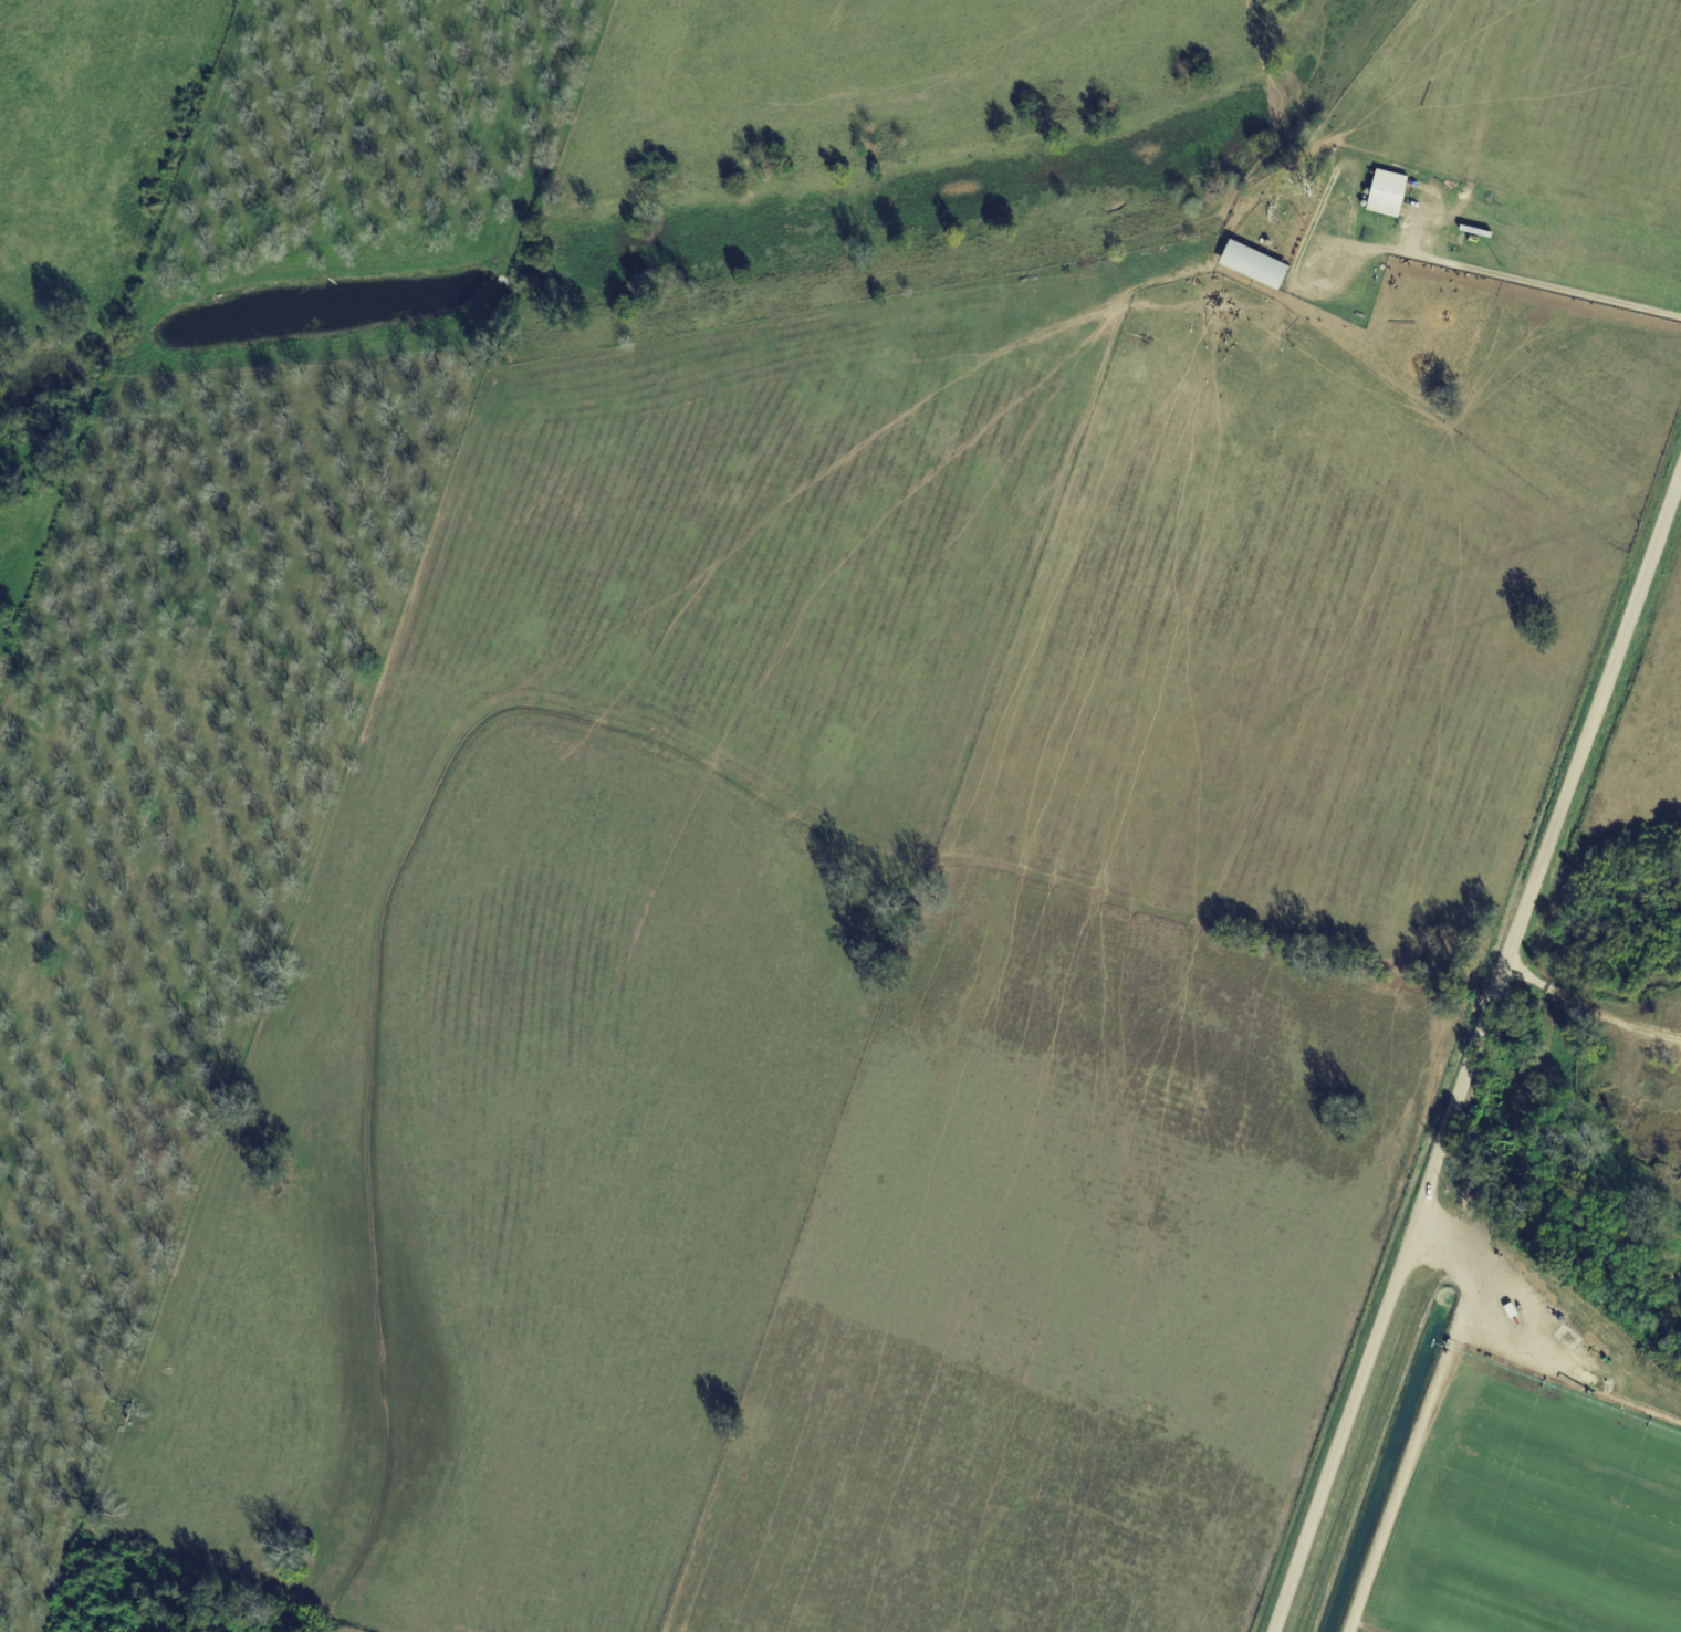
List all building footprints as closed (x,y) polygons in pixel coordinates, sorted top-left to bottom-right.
[(1368,211),(1401,218),(1410,176),(1377,169),(1368,211)] [(1281,290),(1291,265),(1231,240),(1220,265),(1281,290)]
